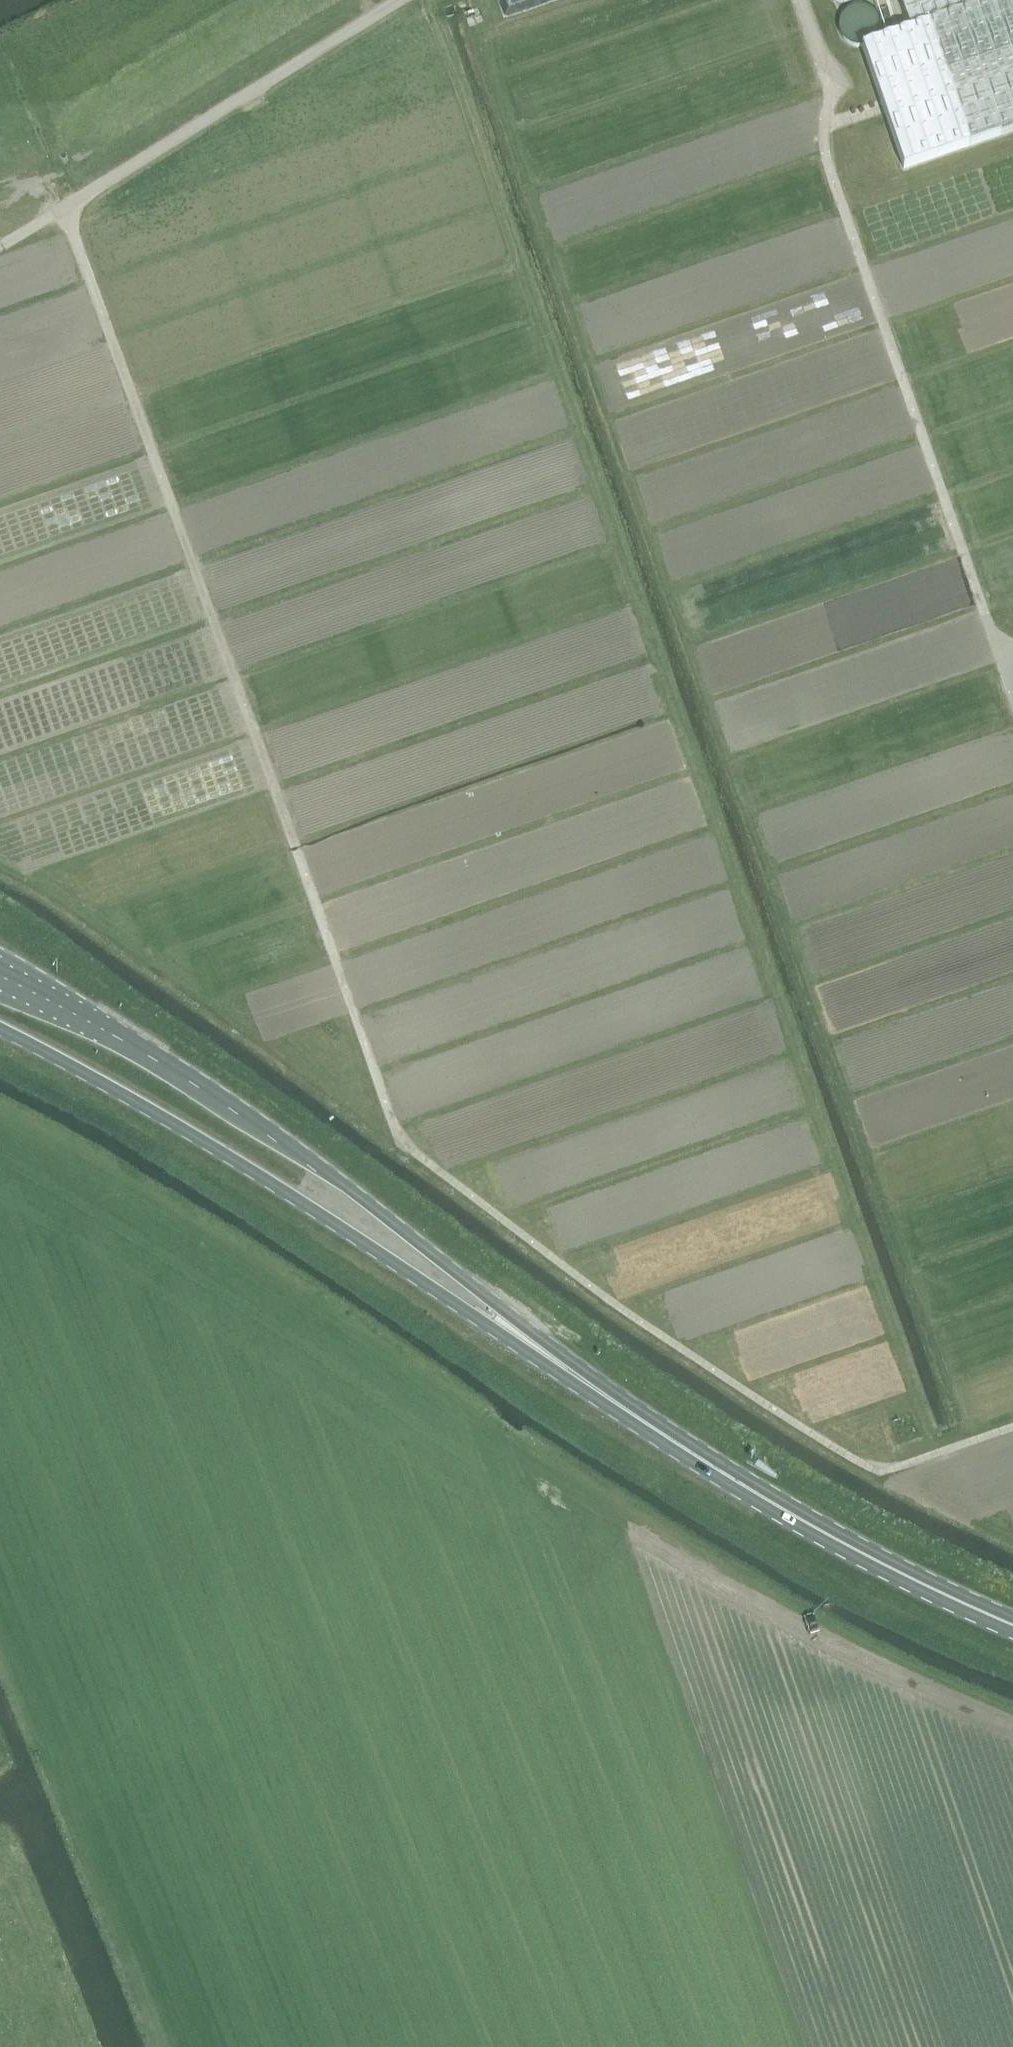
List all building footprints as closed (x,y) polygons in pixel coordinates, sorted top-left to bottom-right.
[(862,47),(904,167),(1012,130),(1012,0),(900,0),(910,30),(862,47)] [(876,38),(880,30),(881,21),(878,13),(873,7),(865,3),(856,3),(848,6),(842,13),(839,21),(840,30),(844,38),(851,43),(860,45),(869,43),(876,38)]
